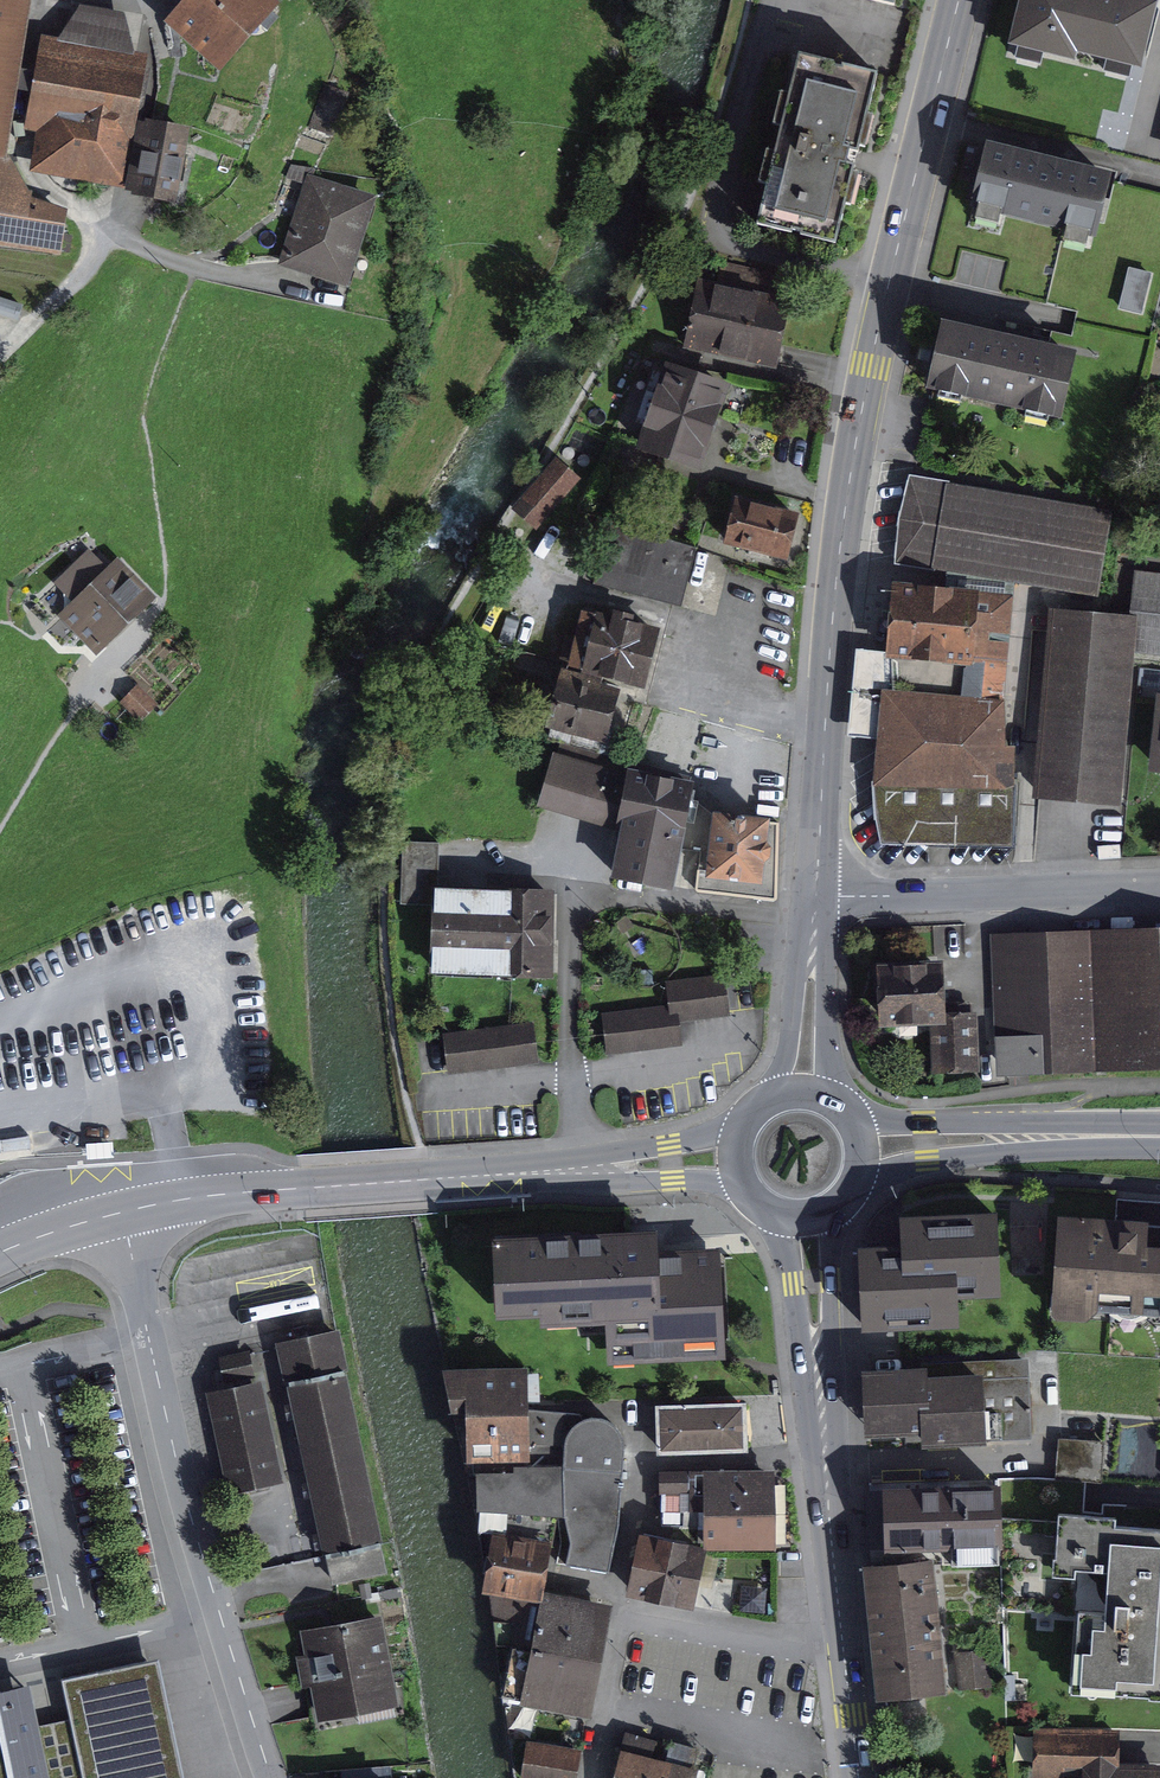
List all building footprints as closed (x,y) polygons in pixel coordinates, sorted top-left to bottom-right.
[(59,253),(67,205),(28,199),(29,190),(7,153),(32,0),(0,0),(0,244),(59,253)] [(175,18),(219,58),(270,1),(269,0),(191,0),(175,18)] [(1114,0),(1022,0),(1009,52),(1076,69),(1078,61),(1141,77),(1158,11),(1114,0)] [(35,168),(124,184),(147,54),(49,37),(45,36),(31,118),(43,120),(35,168)] [(818,45),(775,215),(854,235),(873,158),(866,156),(870,140),(878,142),(898,64),(818,45)] [(149,120),(136,191),(178,198),(191,127),(149,120)] [(1119,172),(987,139),(968,213),(1100,247),(1119,172)] [(303,178),(281,261),(352,279),(374,197),(303,178)] [(699,278),(685,344),(779,364),(797,279),(722,263),(718,282),(699,278)] [(1151,272),(1129,267),(1119,307),(1142,312),(1151,272)] [(940,321),(926,383),(1063,415),(1078,352),(940,321)] [(668,362),(639,450),(698,469),(726,381),(668,362)] [(514,506),(536,525),(578,478),(556,459),(514,506)] [(1108,503),(913,471),(900,546),(1095,579),(1108,503)] [(726,540),(784,555),(795,513),(737,498),(726,540)] [(595,583),(682,606),(698,544),(611,521),(595,583)] [(58,612),(96,652),(154,596),(116,556),(107,565),(89,547),(55,580),(72,598),(58,612)] [(1150,577),(1142,638),(1159,641),(1159,578),(1150,577)] [(899,584),(896,657),(982,661),(986,588),(899,584)] [(1133,607),(1051,604),(1044,787),(1125,790),(1133,607)] [(565,665),(581,669),(596,614),(581,610),(565,665)] [(581,669),(645,687),(661,628),(597,611),(596,614),(581,669)] [(617,689),(563,675),(549,724),(604,738),(617,689)] [(878,680),(880,833),(1023,835),(1022,679),(878,680)] [(139,684),(121,701),(140,721),(158,704),(139,684)] [(555,751),(539,805),(606,825),(623,771),(555,751)] [(621,824),(611,877),(674,889),(694,780),(627,768),(617,823),(621,824)] [(712,811),(704,877),(762,883),(769,818),(739,832),(712,811)] [(401,902),(437,903),(437,885),(439,842),(402,841),(401,902)] [(435,973),(551,976),(554,889),(437,885),(437,903),(435,973)] [(997,927),(1003,1064),(1159,1057),(1159,920),(997,927)] [(889,958),(891,1012),(960,1010),(958,956),(889,958)] [(601,1012),(607,1053),(682,1043),(678,1016),(731,1009),(727,982),(726,974),(664,982),(667,1004),(601,1012)] [(443,1035),(448,1070),(449,1073),(537,1061),(532,1023),(443,1035)] [(907,1248),(863,1249),(865,1322),(955,1320),(954,1289),(992,1288),(990,1218),(906,1221),(907,1248)] [(1064,1225),(1060,1310),(1159,1316),(1159,1230),(1064,1225)] [(540,1318),(540,1327),(605,1324),(607,1366),(728,1360),(722,1246),(659,1250),(657,1227),(492,1235),(496,1320),(540,1318)] [(335,1331),(277,1344),(325,1556),(384,1543),(335,1331)] [(249,1350),(217,1356),(223,1384),(255,1377),(249,1350)] [(1001,1361),(873,1367),(875,1421),(934,1418),(935,1435),(1004,1431),(1001,1361)] [(467,1411),(468,1458),(530,1457),(527,1373),(453,1375),(454,1412),(467,1411)] [(260,1382),(205,1394),(226,1491),(281,1479),(260,1382)] [(742,1403),(654,1408),(657,1457),(745,1452),(742,1403)] [(570,1544),(564,1563),(607,1572),(620,1523),(621,1439),(615,1429),(603,1422),(590,1418),(576,1424),(566,1438),(563,1456),(563,1467),(479,1471),(477,1508),(568,1516),(570,1544)] [(713,1469),(713,1532),(784,1532),(784,1469),(713,1469)] [(992,1487),(867,1491),(869,1546),(950,1543),(951,1558),(995,1556),(992,1487)] [(1068,1505),(1064,1566),(1084,1567),(1078,1678),(1159,1683),(1159,1532),(1129,1530),(1130,1508),(1068,1505)] [(649,1528),(638,1581),(699,1594),(710,1541),(649,1528)] [(494,1538),(483,1589),(537,1600),(547,1549),(494,1538)] [(928,1566),(871,1572),(883,1695),(940,1689),(928,1566)] [(545,1598),(535,1647),(597,1659),(607,1610),(545,1598)] [(380,1615),(299,1632),(318,1723),(399,1706),(380,1615)] [(586,1714),(597,1659),(535,1647),(524,1702),(586,1714)] [(959,1655),(962,1685),(987,1683),(984,1652),(959,1655)] [(64,1681),(85,1777),(179,1777),(154,1662),(64,1681)] [(0,1692),(0,1777),(46,1777),(28,1687),(0,1692)] [(1126,1718),(1042,1718),(1042,1762),(1126,1763),(1126,1718)] [(528,1770),(570,1777),(577,1777),(584,1741),(535,1732),(528,1770)] [(625,1757),(620,1777),(690,1777),(692,1773),(625,1757)] [(1095,1777),(1159,1777),(1159,1764),(1126,1763),(1095,1763),(1095,1777)]
